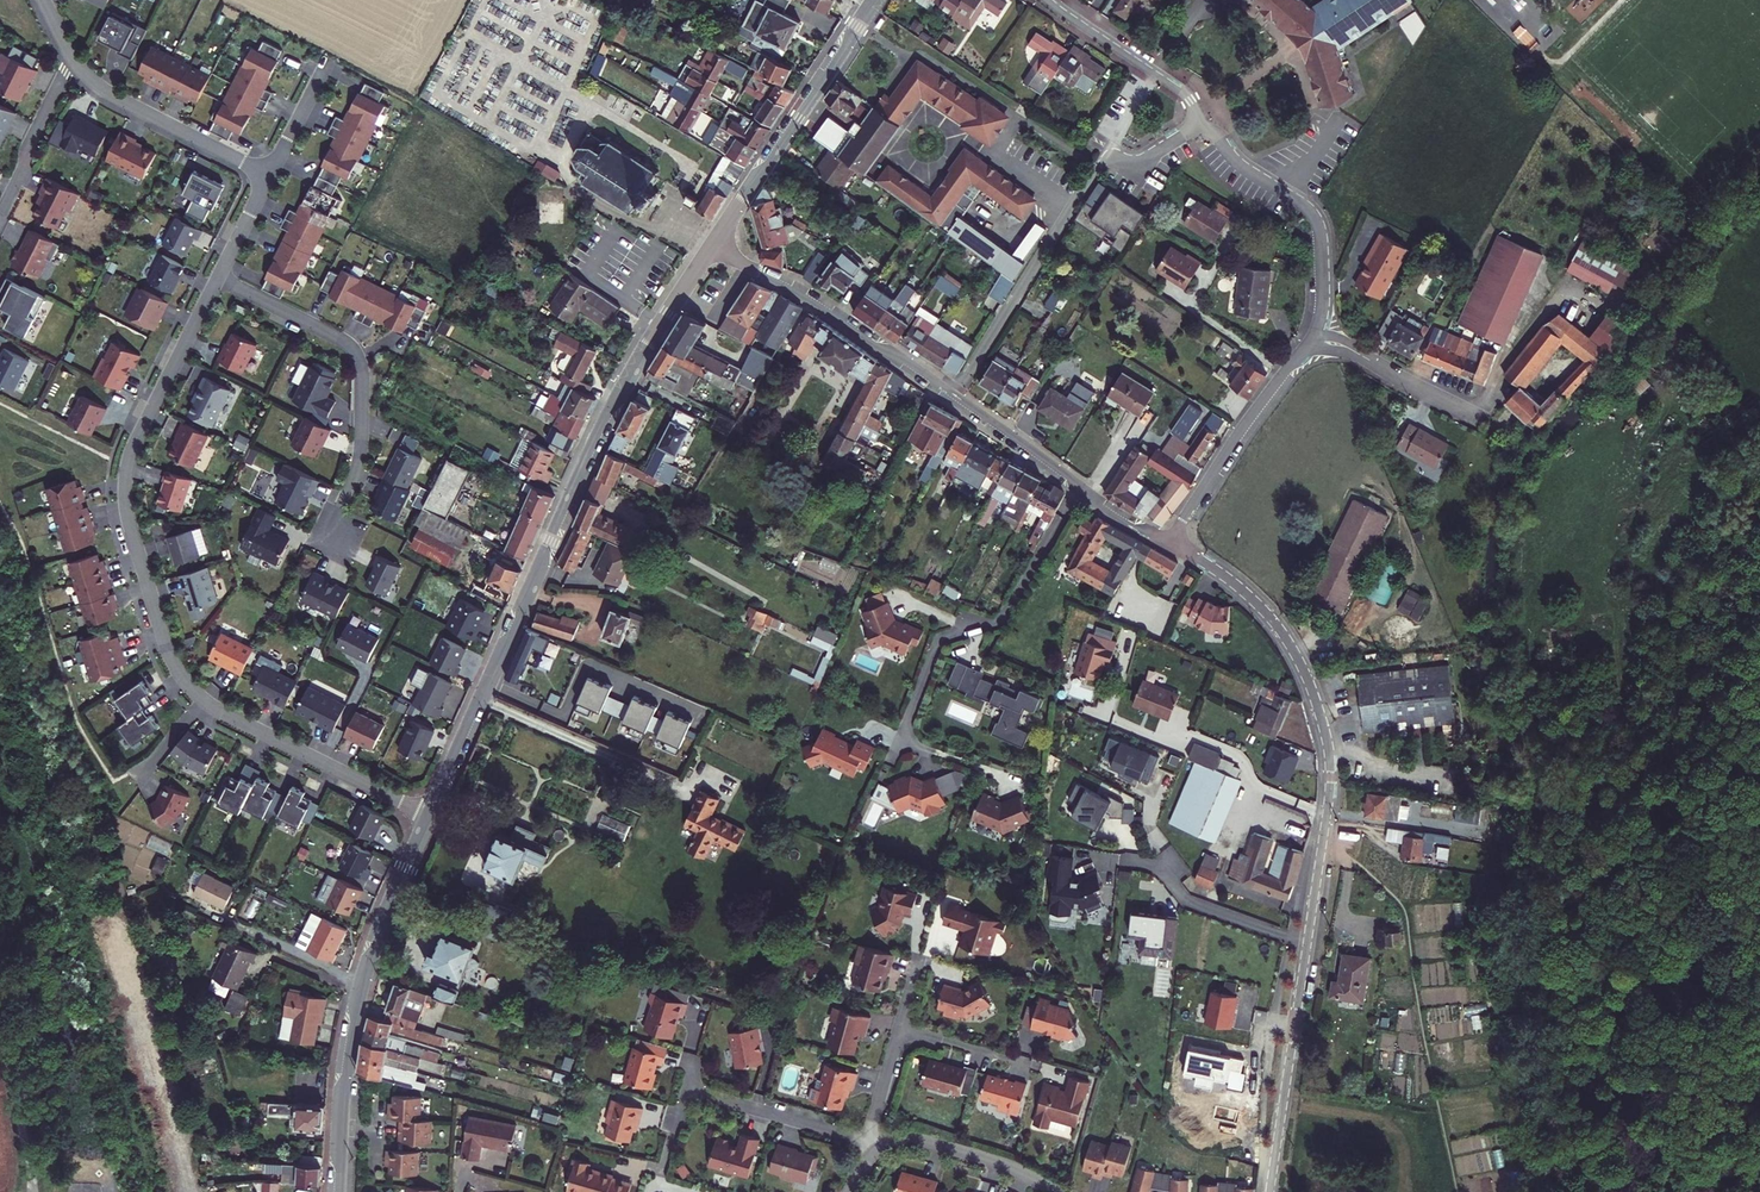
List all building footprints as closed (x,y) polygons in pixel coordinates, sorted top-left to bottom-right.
[(627,0),(619,0),(615,9),(622,12),(627,0)] [(729,27),(752,39),(779,53),(781,54),(800,20),(783,12),(789,0),(743,0),(729,27)] [(828,11),(834,0),(806,0),(828,11)] [(962,0),(940,0),(955,10),(962,0)] [(953,13),(972,26),(987,4),(1000,13),(1009,1),(1007,0),(962,0),(955,10),(953,13)] [(1118,6),(1120,8),(1121,10),(1124,12),(1126,12),(1130,14),(1140,0),(1123,0),(1118,6)] [(1302,0),(1254,0),(1252,2),(1285,32),(1297,42),(1302,49),(1307,65),(1320,106),(1338,105),(1353,94),(1339,50),(1393,14),(1400,10),(1404,17),(1398,21),(1414,45),(1426,26),(1411,3),(1412,2),(1411,0),(1324,0),(1323,1),(1311,8),(1302,0)] [(129,52),(137,37),(145,22),(111,4),(97,31),(116,41),(115,44),(129,52)] [(1404,17),(1400,10),(1393,14),(1398,21),(1404,17)] [(1057,72),(1072,50),(1055,38),(1054,41),(1039,30),(1030,43),(1044,52),(1024,80),(1042,93),(1057,72)] [(1297,42),(1285,32),(1284,39),(1299,62),(1307,65),(1302,49),(1297,42)] [(212,113),(207,123),(226,133),(231,123),(237,126),(241,118),(243,119),(253,100),(261,104),(265,95),(269,87),(261,83),(272,62),(270,62),(275,53),(280,43),(261,34),(256,44),(246,38),(242,46),(246,48),(216,106),(212,104),(208,111),(212,113)] [(947,37),(941,46),(951,53),(957,44),(947,37)] [(755,65),(763,69),(783,80),(792,63),(778,56),(779,53),(752,39),(750,44),(758,48),(750,62),(755,65)] [(195,94),(208,69),(188,58),(151,40),(138,65),(144,68),(148,70),(146,75),(162,83),(164,79),(169,81),(175,84),(172,88),(181,93),(184,89),(188,91),(195,94)] [(1072,50),(1057,72),(1075,84),(1076,82),(1088,90),(1091,87),(1090,86),(1095,78),(1098,79),(1106,68),(1091,57),(1092,55),(1076,43),(1072,50)] [(17,93),(22,83),(24,84),(27,77),(25,76),(27,72),(29,73),(35,62),(0,45),(0,84),(17,93)] [(694,59),(691,63),(715,77),(722,64),(741,74),(746,65),(707,45),(698,61),(694,59)] [(687,55),(685,60),(691,63),(694,59),(687,55)] [(880,98),(875,106),(898,122),(901,118),(904,117),(908,112),(911,107),(911,104),(918,95),(925,95),(929,98),(930,101),(956,119),(959,118),(963,121),(960,126),(984,142),(986,140),(989,142),(992,137),(995,136),(999,133),(1002,127),(1002,124),(1002,122),(1005,117),(995,111),(997,108),(980,96),(977,101),(971,97),(970,95),(937,72),(932,73),(932,71),(929,66),(918,58),(910,69),(909,72),(909,77),(904,77),(891,96),(886,102),(880,98)] [(677,74),(708,90),(715,77),(691,63),(685,60),(677,74)] [(671,91),(698,107),(708,90),(677,74),(676,77),(652,63),(649,68),(673,82),(669,89),(671,91)] [(755,65),(746,80),(753,84),(763,69),(755,65)] [(860,95),(837,77),(824,95),(855,119),(865,106),(857,100),(860,95)] [(264,272),(259,282),(278,292),(283,282),(293,287),(297,279),(293,277),(331,201),(335,203),(339,196),(329,190),(339,171),(349,176),(353,168),(349,166),(354,156),(379,109),(382,111),(386,103),(376,98),(381,88),(363,78),(358,88),(353,97),(352,96),(342,115),(333,111),(325,128),(333,133),(323,153),(325,153),(321,162),(310,181),(306,190),(304,189),(295,208),(286,204),(278,221),(286,225),(277,243),(266,263),(268,264),(264,272)] [(764,90),(769,93),(785,102),(794,88),(779,79),(775,83),(770,80),(764,90)] [(766,97),(755,113),(772,122),(785,102),(769,93),(764,90),(753,84),(746,80),(743,85),(766,97)] [(687,127),(698,107),(671,91),(659,111),(687,127)] [(885,91),(880,98),(886,102),(891,96),(885,91)] [(3,119),(5,120),(12,105),(0,98),(0,125),(3,119)] [(57,136),(72,144),(75,138),(93,148),(105,124),(93,118),(92,118),(85,115),(86,112),(73,106),(67,116),(57,111),(46,132),(56,138),(57,136)] [(855,164),(866,173),(900,124),(875,106),(840,154),(855,164)] [(730,129),(756,145),(769,126),(745,113),(740,122),(724,113),(718,122),(730,129)] [(713,131),(718,122),(712,119),(702,135),(708,139),(713,131)] [(118,124),(104,152),(141,171),(153,146),(132,136),(134,132),(118,124)] [(590,126),(588,125),(587,127),(588,129),(583,137),(582,137),(580,139),(581,141),(576,148),(573,149),(574,151),(577,150),(580,158),(579,160),(580,161),(581,159),(590,165),(585,165),(581,171),(584,176),(583,177),(585,179),(586,177),(594,182),(593,184),(595,185),(596,183),(604,189),(603,191),(605,192),(606,190),(614,196),(613,197),(616,199),(617,197),(624,202),(623,204),(625,205),(626,204),(628,205),(630,207),(632,207),(631,204),(639,192),(647,197),(648,200),(651,199),(650,197),(656,189),(658,189),(658,186),(653,186),(646,181),(655,168),(657,167),(657,166),(655,166),(652,164),(653,163),(651,162),(650,163),(641,158),(642,156),(640,155),(639,156),(631,151),(632,150),(630,148),(629,150),(621,145),(622,143),(620,142),(619,143),(611,138),(612,137),(610,135),(609,136),(609,137),(603,136),(602,135),(591,128),(592,126),(591,125),(590,126)] [(721,132),(719,135),(751,153),(756,145),(730,129),(726,135),(721,132)] [(708,139),(746,162),(751,153),(719,135),(713,131),(708,139)] [(840,154),(830,146),(814,168),(831,180),(826,187),(841,197),(845,191),(839,186),(855,164),(840,154)] [(888,164),(876,180),(881,184),(988,263),(1001,246),(958,215),(971,198),(970,197),(978,186),(985,192),(1019,217),(1023,213),(1026,215),(1034,205),(1031,202),(1033,198),(1018,187),(1015,188),(1014,185),(1010,181),(1007,179),(1001,177),(1000,175),(1001,174),(989,166),(988,168),(980,162),(981,160),(965,148),(949,170),(951,171),(949,174),(950,177),(947,178),(942,183),(940,188),(939,191),(937,192),(936,191),(928,202),(923,199),(928,193),(920,187),(919,188),(917,188),(915,185),(911,180),(906,178),(902,177),(902,175),(902,174),(888,164)] [(697,197),(693,204),(712,215),(733,182),(717,173),(720,167),(723,169),(724,166),(738,175),(744,165),(722,152),(697,197)] [(533,163),(541,168),(545,161),(537,157),(533,163)] [(545,161),(541,168),(553,175),(557,169),(545,161)] [(183,206),(201,215),(208,200),(214,203),(225,181),(192,164),(180,187),(190,192),(183,206)] [(75,186),(44,171),(36,185),(41,187),(30,208),(53,220),(63,202),(66,204),(75,186)] [(753,203),(760,229),(785,223),(779,204),(775,205),(772,196),(765,183),(753,203)] [(1124,249),(1146,213),(1122,197),(1113,190),(1104,204),(1111,209),(1108,215),(1100,210),(1086,201),(1075,219),(1124,249)] [(697,197),(687,191),(683,198),(693,204),(697,197)] [(1183,224),(1214,243),(1230,219),(1214,209),(1213,211),(1190,197),(1185,204),(1193,209),(1183,224)] [(1219,202),(1215,210),(1228,218),(1233,210),(1219,202)] [(1100,210),(1108,215),(1111,209),(1104,204),(1100,210)] [(160,237),(183,249),(192,232),(195,234),(200,224),(173,211),(160,237)] [(852,224),(858,228),(866,217),(867,216),(860,212),(852,224)] [(795,217),(792,221),(805,228),(807,223),(795,217)] [(760,229),(764,245),(783,241),(796,238),(799,233),(809,238),(813,232),(805,228),(792,221),(785,223),(760,229)] [(51,235),(27,223),(19,239),(20,240),(18,245),(14,243),(8,254),(10,256),(17,259),(15,262),(28,268),(38,249),(42,252),(51,235)] [(1013,256),(1001,246),(988,263),(1002,274),(1012,281),(1024,263),(1022,262),(1043,230),(1034,223),(1013,256)] [(1377,256),(1358,288),(1382,302),(1411,254),(1385,238),(1375,254),(1377,256)] [(760,254),(762,258),(782,265),(783,241),(764,245),(763,245),(760,254)] [(866,263),(843,247),(821,279),(831,286),(834,281),(846,290),(854,279),(862,285),(871,274),(862,268),(866,263)] [(146,274),(168,286),(182,260),(159,248),(146,274)] [(821,251),(803,276),(811,280),(828,256),(821,251)] [(1187,260),(1172,251),(1156,275),(1186,294),(1203,267),(1189,257),(1187,260)] [(1626,302),(1635,281),(1605,269),(1576,256),(1567,277),(1626,302)] [(1491,257),(1485,271),(1461,324),(1501,343),(1520,303),(1532,276),(1491,257)] [(414,323),(423,305),(413,300),(415,296),(407,292),(406,296),(378,282),(348,266),(350,263),(342,259),(337,269),(327,263),(318,282),(328,287),(336,292),(335,293),(356,304),(351,312),(368,320),(373,312),(392,322),(393,320),(401,324),(404,318),(414,323)] [(1236,314),(1261,318),(1263,308),(1265,309),(1272,271),(1244,266),(1236,314)] [(3,271),(0,278),(0,291),(1,292),(0,294),(0,307),(6,311),(2,319),(22,330),(42,291),(3,271)] [(621,304),(573,271),(552,303),(572,317),(581,304),(608,322),(621,304)] [(936,286),(955,299),(963,286),(945,273),(936,286)] [(1014,283),(1012,281),(1002,274),(989,295),(1001,303),(1014,283)] [(749,322),(758,308),(759,308),(763,302),(772,288),(751,277),(730,308),(749,322)] [(123,308),(148,322),(158,304),(159,304),(164,295),(138,281),(123,308)] [(865,319),(885,291),(874,283),(855,311),(865,319)] [(907,283),(896,298),(876,326),(887,333),(906,306),(909,301),(917,290),(907,283)] [(771,307),(781,293),(772,288),(763,302),(771,307)] [(1052,311),(1063,294),(1055,289),(1044,306),(1052,311)] [(923,294),(917,290),(909,301),(915,305),(923,294)] [(876,326),(896,298),(885,291),(865,319),(876,326)] [(759,327),(749,343),(751,344),(770,355),(801,305),(781,293),(771,307),(767,314),(759,327)] [(235,298),(232,304),(242,309),(245,304),(235,298)] [(913,311),(906,306),(887,333),(898,341),(911,323),(906,320),(913,311)] [(921,351),(939,323),(941,319),(921,307),(917,313),(920,314),(904,340),(921,351)] [(706,319),(685,308),(664,339),(676,344),(714,367),(753,390),(772,356),(770,355),(751,344),(738,366),(692,341),(706,321),(706,319)] [(749,343),(759,327),(755,324),(754,326),(749,322),(730,308),(718,325),(749,343)] [(758,308),(749,322),(754,326),(755,324),(759,327),(767,314),(759,308),(758,308)] [(786,344),(792,348),(794,344),(792,343),(796,337),(800,339),(807,329),(812,332),(814,328),(816,331),(823,319),(810,310),(806,311),(786,344)] [(1558,316),(1543,327),(1559,339),(1587,359),(1541,404),(1520,386),(1506,402),(1537,427),(1555,407),(1565,399),(1597,366),(1607,352),(1610,354),(1631,326),(1610,310),(1587,337),(1558,316)] [(917,313),(913,311),(906,320),(911,323),(917,313)] [(1379,335),(1389,341),(1415,357),(1432,330),(1407,315),(1406,318),(1394,311),(1379,335)] [(852,369),(866,350),(823,319),(816,331),(814,328),(812,332),(807,329),(800,339),(796,337),(792,343),(794,344),(792,348),(804,356),(813,341),(822,346),(819,351),(849,373),(852,369)] [(929,357),(948,328),(939,323),(921,351),(929,357)] [(214,354),(239,366),(253,339),(230,327),(221,344),(220,343),(214,354)] [(1543,327),(1505,374),(1520,386),(1532,373),(1559,339),(1543,327)] [(567,332),(558,328),(552,341),(560,345),(567,332)] [(962,338),(948,328),(929,357),(945,366),(946,363),(962,338)] [(1424,360),(1437,366),(1450,335),(1438,329),(1429,350),(1426,350),(1427,353),(1424,360)] [(579,376),(595,346),(567,332),(560,345),(566,348),(563,353),(559,354),(555,362),(558,366),(564,369),(560,377),(563,378),(588,391),(592,383),(579,376)] [(1450,335),(1437,366),(1450,371),(1462,340),(1450,335)] [(100,351),(90,370),(116,383),(124,369),(122,368),(126,360),(130,361),(136,349),(110,336),(101,352),(100,351)] [(946,363),(959,372),(975,345),(962,337),(962,338),(946,363)] [(664,339),(648,362),(675,376),(680,368),(687,372),(688,372),(692,365),(709,375),(714,367),(676,344),(664,339)] [(1450,371),(1462,376),(1465,368),(1465,366),(1467,365),(1475,345),(1462,340),(1450,371)] [(2,342),(0,345),(0,379),(8,383),(14,372),(16,374),(26,355),(2,342)] [(1224,342),(1221,347),(1231,355),(1235,349),(1224,342)] [(1465,368),(1462,376),(1474,381),(1477,375),(1481,373),(1479,370),(1488,351),(1475,345),(1467,365),(1465,366),(1465,368)] [(866,377),(877,357),(866,350),(852,369),(865,379),(866,377)] [(1474,381),(1484,385),(1493,365),(1498,355),(1488,351),(1479,370),(1481,373),(1477,375),(1474,381)] [(1232,363),(1241,370),(1260,384),(1267,374),(1240,353),(1232,363)] [(994,360),(1014,373),(1017,367),(997,354),(994,360)] [(308,355),(307,358),(306,360),(303,358),(286,393),(324,412),(332,396),(318,390),(328,371),(325,370),(327,365),(308,355)] [(866,377),(884,387),(897,394),(898,392),(907,379),(877,357),(866,377)] [(1000,396),(1014,373),(994,360),(979,383),(1000,396)] [(1017,367),(1014,373),(1000,396),(1016,406),(1023,394),(1031,400),(1042,382),(1033,377),(1029,384),(1016,376),(1020,369),(1017,367)] [(1221,367),(1216,373),(1232,385),(1249,398),(1260,384),(1241,370),(1235,378),(1221,367)] [(680,368),(675,376),(670,385),(678,389),(687,372),(680,368)] [(1033,377),(1020,369),(1016,376),(1029,384),(1033,377)] [(185,409),(209,421),(227,384),(201,371),(195,382),(198,383),(185,409)] [(1143,418),(1158,396),(1127,374),(1112,396),(1143,418)] [(873,406),(884,387),(866,377),(865,379),(855,397),(873,406)] [(563,378),(556,392),(561,395),(557,402),(569,407),(571,404),(583,411),(592,392),(588,391),(563,378)] [(907,379),(898,392),(903,396),(912,382),(907,379)] [(655,394),(637,385),(608,440),(620,447),(628,431),(634,434),(655,394)] [(102,402),(77,389),(63,417),(86,429),(95,412),(97,412),(102,402)] [(556,412),(552,420),(552,421),(553,422),(573,432),(583,411),(571,404),(569,407),(557,402),(561,395),(556,392),(551,389),(543,405),(556,412)] [(1087,410),(1054,390),(1042,410),(1075,429),(1087,410)] [(916,393),(911,402),(918,407),(923,397),(916,393)] [(760,404),(749,397),(741,411),(752,418),(760,404)] [(855,397),(846,412),(864,422),(873,406),(855,397)] [(543,405),(535,401),(531,408),(552,420),(556,412),(543,405)] [(929,401),(915,429),(909,440),(935,454),(917,484),(926,489),(964,419),(929,401)] [(1202,412),(1190,403),(1171,431),(1183,440),(1202,412)] [(736,419),(720,411),(714,423),(729,431),(736,419)] [(1185,453),(1196,462),(1220,428),(1218,426),(1224,418),(1214,411),(1185,453)] [(327,424),(302,412),(289,439),(312,451),(321,434),(322,434),(327,424)] [(864,422),(846,412),(838,427),(856,438),(859,431),(875,439),(879,430),(864,422)] [(670,414),(644,467),(651,470),(662,476),(688,423),(670,414)] [(204,429),(179,416),(173,428),(173,429),(173,430),(174,432),(175,432),(172,438),(170,439),(165,449),(188,461),(204,429)] [(551,438),(547,444),(551,446),(564,452),(573,432),(553,422),(546,435),(551,438)] [(1447,445),(1409,423),(1396,446),(1435,467),(1447,445)] [(838,427),(829,442),(848,452),(856,457),(864,443),(856,438),(838,427)] [(526,429),(524,433),(530,436),(535,438),(536,435),(526,429)] [(899,430),(895,438),(901,441),(905,433),(899,430)] [(951,483),(974,442),(960,434),(944,462),(952,467),(941,486),(947,490),(951,483)] [(547,444),(535,438),(530,436),(516,464),(544,477),(550,466),(543,463),(551,446),(547,444)] [(848,452),(829,442),(821,457),(861,479),(866,469),(845,458),(848,452)] [(987,474),(998,454),(974,442),(951,483),(975,496),(987,474)] [(1162,442),(1158,449),(1166,455),(1171,448),(1163,443),(1162,442)] [(383,473),(405,484),(420,455),(397,443),(382,472),(383,473)] [(1134,479),(1141,484),(1155,465),(1158,467),(1166,455),(1158,449),(1153,456),(1137,446),(1120,470),(1134,479)] [(633,461),(624,457),(606,448),(601,459),(618,468),(620,465),(637,473),(641,465),(633,461)] [(1171,448),(1166,455),(1171,458),(1176,451),(1171,448)] [(1176,451),(1171,458),(1175,461),(1176,460),(1180,454),(1176,451)] [(627,452),(624,457),(633,461),(635,457),(627,452)] [(986,491),(993,494),(1012,461),(998,454),(987,474),(994,478),(986,491)] [(1168,474),(1175,479),(1190,489),(1193,485),(1201,468),(1180,454),(1176,460),(1177,461),(1168,474)] [(1166,455),(1158,467),(1162,470),(1171,458),(1166,455)] [(438,471),(459,483),(468,466),(446,456),(438,471)] [(315,475),(281,458),(273,473),(281,477),(272,495),(298,509),(307,493),(303,491),(306,485),(310,487),(315,475)] [(1177,461),(1176,460),(1175,461),(1171,458),(1162,470),(1168,474),(1177,461)] [(618,468),(601,459),(595,472),(607,478),(638,494),(640,494),(643,487),(615,474),(618,468)] [(1007,486),(1014,490),(1026,469),(1012,461),(993,494),(1000,499),(1007,486)] [(177,505),(188,474),(163,465),(160,474),(162,475),(154,497),(177,505)] [(1030,500),(1038,487),(1042,479),(1026,469),(1014,490),(1003,512),(1010,516),(1022,495),(1030,500)] [(1120,470),(1105,492),(1124,507),(1135,514),(1137,511),(1146,517),(1148,514),(1163,524),(1177,507),(1161,497),(1159,500),(1149,494),(1143,501),(1125,492),(1134,479),(1120,470)] [(456,489),(459,483),(438,471),(421,504),(443,515),(453,495),(456,496),(459,491),(456,489)] [(598,498),(607,478),(595,472),(594,471),(572,519),(575,520),(588,526),(608,535),(633,547),(640,532),(654,502),(638,495),(626,520),(622,518),(621,521),(595,510),(599,499),(598,498)] [(393,516),(408,485),(405,484),(383,473),(376,486),(379,488),(376,494),(374,494),(369,504),(393,516)] [(70,477),(43,485),(49,507),(62,547),(89,539),(87,531),(85,527),(90,525),(85,508),(80,510),(79,505),(77,499),(82,497),(79,487),(74,489),(72,484),(70,477)] [(507,535),(527,545),(553,490),(528,478),(524,484),(531,488),(507,535)] [(1161,497),(1177,507),(1190,489),(1175,479),(1161,497)] [(1038,487),(1030,500),(1028,505),(1042,513),(1039,519),(1043,522),(1037,532),(1041,534),(1046,524),(1048,524),(1064,495),(1053,487),(1050,493),(1038,487)] [(1353,501),(1306,598),(1339,614),(1387,518),(1353,501)] [(273,511),(256,502),(237,540),(247,545),(246,547),(258,553),(259,552),(274,559),(286,535),(273,528),(272,530),(265,526),(273,511)] [(443,515),(421,504),(414,517),(417,518),(414,524),(417,525),(409,541),(448,561),(466,526),(443,515)] [(1121,580),(1110,573),(1091,561),(1092,559),(1090,557),(1106,533),(1127,545),(1114,566),(1126,572),(1137,556),(1151,564),(1170,575),(1176,562),(1110,525),(1098,517),(1094,524),(1085,518),(1078,528),(1087,534),(1067,566),(1112,594),(1121,580)] [(588,526),(575,520),(556,558),(569,565),(588,526)] [(197,523),(189,525),(196,551),(205,548),(197,523)] [(189,525),(188,525),(163,532),(171,559),(196,551),(189,525)] [(647,535),(640,532),(633,547),(640,551),(647,535)] [(507,535),(502,545),(522,555),(527,545),(507,535)] [(618,581),(633,547),(608,535),(592,568),(618,581)] [(65,558),(83,620),(111,612),(109,604),(107,600),(112,598),(109,588),(104,590),(102,583),(101,579),(106,577),(101,561),(96,562),(95,558),(92,550),(65,558)] [(373,561),(363,580),(383,590),(397,562),(375,551),(370,560),(373,561)] [(485,574),(507,585),(516,567),(494,555),(485,574)] [(203,562),(175,570),(180,586),(181,586),(183,593),(181,593),(188,615),(200,611),(198,602),(210,598),(213,594),(203,562)] [(1110,573),(1121,580),(1126,572),(1114,566),(1110,573)] [(333,613),(346,587),(332,580),(331,582),(324,578),(326,575),(312,568),(298,596),(333,613)] [(909,583),(924,588),(927,583),(912,577),(909,583)] [(482,594),(499,603),(504,591),(488,582),(482,594)] [(1421,618),(1432,597),(1410,586),(1399,607),(1421,618)] [(442,622),(469,635),(474,625),(471,624),(480,606),(456,594),(442,622)] [(1199,601),(1191,597),(1184,611),(1191,615),(1199,601)] [(1191,615),(1189,619),(1197,623),(1197,625),(1212,632),(1231,633),(1232,606),(1219,606),(1210,601),(1209,602),(1201,598),(1199,601),(1191,615)] [(891,619),(883,599),(859,608),(865,625),(861,626),(867,643),(878,639),(889,644),(889,645),(900,650),(900,649),(902,650),(907,640),(914,642),(920,629),(901,621),(900,623),(891,619)] [(762,609),(751,603),(747,610),(752,613),(748,622),(755,625),(757,621),(762,609)] [(610,605),(601,632),(619,639),(628,617),(636,620),(638,615),(610,605)] [(534,608),(530,621),(571,635),(577,617),(560,611),(558,616),(534,608)] [(375,635),(345,619),(333,642),(364,658),(375,635)] [(524,622),(502,670),(516,677),(533,639),(548,646),(553,635),(528,624),(524,622)] [(819,624),(813,641),(833,649),(839,631),(819,624)] [(106,634),(104,627),(75,635),(88,676),(117,668),(114,660),(113,656),(120,653),(115,636),(108,638),(106,634)] [(237,670),(250,645),(216,628),(204,652),(225,662),(224,664),(237,670)] [(1116,642),(1087,632),(1074,672),(1097,679),(1103,660),(1109,662),(1116,642)] [(438,633),(425,658),(452,671),(456,663),(453,661),(461,645),(438,633)] [(1039,710),(1044,697),(1021,687),(1019,693),(1007,688),(1010,682),(997,677),(995,683),(981,677),(983,671),(957,661),(948,683),(1006,707),(1000,722),(997,720),(992,733),(1024,746),(1030,731),(1016,725),(1025,704),(1039,710)] [(281,704),(293,679),(260,662),(249,685),(269,695),(269,696),(270,698),(281,704)] [(418,685),(409,701),(435,714),(440,706),(436,704),(449,680),(415,663),(407,679),(418,685)] [(1445,663),(1370,673),(1355,675),(1362,732),(1452,721),(1445,663)] [(590,673),(576,707),(591,713),(595,705),(625,718),(624,719),(648,729),(658,705),(634,695),(631,702),(611,694),(616,683),(590,673)] [(109,684),(105,687),(117,703),(115,705),(122,716),(137,705),(147,698),(142,689),(145,687),(137,676),(114,692),(109,684)] [(1131,701),(1167,717),(1177,694),(1141,678),(1131,701)] [(1266,687),(1250,680),(1247,687),(1263,694),(1266,687)] [(329,727),(342,702),(305,683),(292,708),(307,716),(308,714),(316,718),(315,720),(329,727)] [(1254,718),(1260,721),(1275,727),(1277,728),(1288,702),(1273,695),(1275,691),(1266,687),(1263,694),(1264,694),(1254,718)] [(393,693),(387,705),(401,712),(407,700),(393,693)] [(122,716),(112,723),(119,733),(121,731),(130,745),(138,739),(135,736),(154,722),(146,711),(143,713),(137,705),(122,716)] [(668,739),(666,744),(681,749),(693,719),(668,710),(658,735),(668,739)] [(374,747),(385,725),(357,711),(345,733),(374,747)] [(655,715),(650,728),(659,731),(664,718),(655,715)] [(430,727),(408,716),(393,746),(415,756),(430,727)] [(1254,718),(1253,718),(1250,727),(1256,729),(1260,721),(1254,718)] [(1260,721),(1256,729),(1271,736),(1275,727),(1260,721)] [(859,763),(865,766),(875,745),(857,737),(854,743),(834,734),(835,732),(822,726),(817,737),(818,740),(803,745),(807,756),(808,755),(810,762),(823,757),(844,766),(843,768),(854,773),(859,763)] [(184,727),(167,747),(181,758),(201,769),(213,746),(200,739),(199,740),(194,738),(195,736),(184,727)] [(1135,774),(1148,779),(1159,755),(1112,735),(1104,754),(1115,760),(1113,764),(1124,769),(1121,774),(1133,779),(1135,774)] [(1196,762),(1211,769),(1212,768),(1235,778),(1239,771),(1232,768),(1233,764),(1221,759),(1222,757),(1194,744),(1188,759),(1196,762)] [(1270,745),(1263,761),(1266,762),(1261,772),(1285,782),(1296,756),(1270,745)] [(1100,763),(1112,768),(1113,764),(1115,760),(1104,754),(1100,763)] [(11,784),(4,757),(0,759),(0,786),(11,784)] [(248,770),(253,773),(256,767),(242,759),(235,773),(237,774),(244,777),(248,770)] [(1169,823),(1190,832),(1196,818),(1215,827),(1222,811),(1201,800),(1211,769),(1196,762),(1169,823)] [(1212,768),(1211,769),(1201,800),(1222,811),(1227,800),(1229,801),(1237,780),(1235,779),(1235,778),(1212,768)] [(238,802),(253,773),(248,770),(244,777),(237,774),(235,778),(227,773),(212,801),(223,807),(225,804),(235,809),(238,802)] [(954,770),(934,777),(941,795),(956,790),(962,772),(954,770)] [(262,806),(273,812),(276,806),(265,801),(272,787),(263,783),(265,779),(253,773),(238,802),(248,807),(247,810),(258,816),(262,806)] [(936,804),(944,801),(941,795),(934,777),(922,782),(910,777),(906,779),(905,775),(893,780),(894,783),(887,786),(895,806),(900,808),(910,804),(922,810),(923,809),(925,815),(938,810),(936,804)] [(185,793),(162,781),(153,797),(144,803),(156,823),(172,814),(175,807),(176,808),(185,793)] [(1122,806),(1122,801),(1103,790),(1101,794),(1076,781),(1067,797),(1076,802),(1070,813),(1094,826),(1103,809),(1108,812),(1108,815),(1120,815),(1121,815),(1122,806)] [(276,806),(273,812),(283,817),(282,820),(293,825),(298,816),(306,820),(309,815),(301,811),(307,797),(299,793),(301,789),(288,782),(283,793),(276,806)] [(283,793),(272,787),(265,801),(276,806),(283,793)] [(711,818),(720,798),(702,790),(687,825),(700,831),(691,850),(707,857),(716,837),(735,846),(744,826),(720,816),(718,821),(711,818)] [(1026,807),(1020,794),(1002,801),(994,798),(995,794),(983,790),(978,803),(977,803),(972,816),(997,825),(1001,824),(1003,830),(1017,824),(1016,822),(1030,816),(1026,807)] [(307,797),(301,811),(309,815),(316,802),(307,797)] [(1399,822),(1402,799),(1384,797),(1384,800),(1367,798),(1364,821),(1392,824),(1392,821),(1399,822)] [(345,825),(368,837),(380,813),(357,801),(345,825)] [(1478,809),(1452,805),(1449,821),(1462,823),(1463,818),(1477,820),(1478,809)] [(1121,815),(1120,815),(1120,821),(1132,822),(1133,807),(1122,806),(1121,815)] [(1224,813),(1222,811),(1215,827),(1217,828),(1224,813)] [(498,826),(494,825),(480,858),(510,872),(521,849),(539,857),(543,847),(528,841),(529,838),(521,835),(525,827),(524,824),(505,816),(501,817),(498,826)] [(602,816),(595,831),(621,843),(628,829),(602,816)] [(1196,818),(1190,832),(1209,840),(1215,827),(1196,818)] [(1217,828),(1215,827),(1209,840),(1212,841),(1217,828)] [(154,833),(149,844),(170,852),(174,841),(154,833)] [(1227,877),(1236,880),(1239,881),(1287,899),(1302,852),(1289,849),(1277,844),(1267,875),(1261,873),(1262,868),(1260,867),(1270,838),(1252,833),(1242,863),(1233,860),(1227,877)] [(1403,838),(1400,859),(1420,862),(1420,854),(1429,855),(1431,842),(1447,844),(1448,838),(1423,834),(1422,841),(1403,838)] [(369,850),(347,839),(335,863),(362,877),(366,868),(361,865),(369,850)] [(1440,845),(1439,864),(1450,864),(1451,846),(1440,845)] [(1428,863),(1429,855),(1420,854),(1420,862),(1428,863)] [(1199,865),(1213,870),(1217,860),(1204,855),(1199,865)] [(1073,859),(1052,857),(1049,881),(1054,882),(1051,911),(1071,914),(1086,910),(1088,913),(1103,907),(1097,890),(1104,887),(1098,873),(1083,879),(1084,880),(1081,881),(1070,880),(1073,859)] [(1199,865),(1198,870),(1215,875),(1216,871),(1213,870),(1199,865)] [(1198,870),(1194,881),(1211,888),(1215,875),(1198,870)] [(234,888),(201,871),(190,892),(223,908),(234,888)] [(325,872),(323,877),(332,882),(335,877),(325,872)] [(354,898),(359,889),(335,877),(332,882),(323,877),(313,897),(345,913),(353,897),(354,898)] [(914,895),(881,885),(878,896),(880,897),(878,908),(870,913),(883,936),(895,929),(893,926),(897,924),(902,911),(909,913),(914,895)] [(472,907),(484,912),(500,919),(506,904),(479,891),(472,907)] [(1004,920),(946,904),(941,922),(958,927),(959,924),(962,925),(967,932),(963,934),(963,936),(960,935),(957,943),(984,951),(987,938),(991,939),(993,929),(1001,931),(1004,920)] [(1132,910),(1129,934),(1139,936),(1137,951),(1170,955),(1175,915),(1132,910)] [(309,911),(300,928),(310,933),(318,916),(309,911)] [(1070,920),(1071,914),(1051,911),(1051,917),(1054,920),(1067,922),(1070,920)] [(292,944),(331,963),(335,953),(333,952),(344,930),(318,916),(310,933),(300,928),(292,944)] [(460,977),(475,940),(442,926),(434,946),(429,944),(423,958),(449,969),(448,972),(460,977)] [(1398,932),(1386,933),(1388,945),(1399,944),(1398,932)] [(233,941),(216,977),(240,989),(254,961),(256,962),(260,953),(233,941)] [(893,951),(861,942),(856,959),(860,961),(854,979),(880,987),(885,967),(888,968),(893,951)] [(1337,983),(1332,982),(1328,999),(1362,1006),(1371,960),(1343,956),(1337,983)] [(445,1003),(448,996),(429,989),(395,977),(382,1015),(414,1025),(425,995),(445,1003)] [(434,977),(429,989),(448,996),(452,984),(434,977)] [(646,988),(680,999),(683,990),(648,979),(645,989),(646,988)] [(983,988),(978,979),(967,984),(968,987),(963,990),(958,989),(959,986),(942,982),(939,995),(936,1007),(942,1008),(940,1013),(955,1017),(956,1013),(964,1015),(971,1011),(973,1011),(988,1003),(982,990),(983,988)] [(669,1017),(672,1012),(676,1013),(680,999),(646,988),(645,989),(642,999),(645,1003),(642,1014),(645,1015),(641,1027),(667,1034),(671,1021),(669,1017)] [(1208,1021),(1233,1027),(1240,995),(1216,989),(1208,1021)] [(322,1024),(326,999),(288,992),(285,1015),(297,1017),(293,1039),(317,1044),(320,1024),(322,1024)] [(474,996),(471,1004),(482,1008),(485,1000),(474,996)] [(1048,999),(1038,996),(1029,1026),(1042,1030),(1042,1029),(1049,1031),(1048,1035),(1057,1038),(1059,1035),(1068,1037),(1075,1034),(1070,1025),(1072,1024),(1071,1023),(1073,1021),(1065,1008),(1047,1003),(1048,999)] [(874,1016),(843,1007),(839,1010),(836,1017),(840,1021),(834,1040),(838,1046),(859,1053),(864,1033),(869,1035),(874,1016)] [(365,1025),(390,1032),(391,1028),(448,1043),(449,1036),(432,1031),(414,1025),(382,1015),(368,1011),(365,1025)] [(436,1020),(432,1031),(449,1036),(461,1040),(464,1029),(436,1020)] [(760,1060),(759,1049),(757,1047),(756,1040),(760,1040),(758,1024),(730,1028),(734,1064),(760,1060)] [(388,1038),(390,1032),(365,1025),(363,1037),(416,1052),(418,1045),(388,1038)] [(659,1062),(662,1052),(647,1048),(650,1039),(634,1034),(629,1052),(627,1052),(624,1064),(624,1069),(623,1074),(625,1077),(627,1077),(628,1079),(648,1085),(653,1070),(650,1069),(652,1060),(659,1062)] [(359,1052),(398,1063),(400,1057),(419,1062),(421,1054),(416,1052),(363,1037),(359,1052)] [(665,1043),(650,1039),(647,1048),(662,1052),(665,1043)] [(1245,1060),(1190,1048),(1185,1071),(1198,1074),(1196,1082),(1215,1087),(1217,1078),(1230,1081),(1228,1087),(1243,1090),(1247,1074),(1242,1073),(1245,1060)] [(356,1067),(363,1068),(412,1083),(414,1073),(397,1068),(398,1063),(359,1052),(356,1067)] [(959,1091),(968,1093),(975,1067),(963,1064),(961,1068),(949,1064),(948,1066),(941,1064),(941,1062),(928,1058),(921,1079),(942,1085),(941,1089),(958,1093),(959,1091)] [(817,1086),(814,1085),(811,1097),(843,1106),(847,1093),(849,1086),(853,1086),(855,1087),(860,1071),(829,1062),(824,1077),(820,1076),(817,1086)] [(1016,1111),(1024,1082),(1014,1078),(1013,1081),(1008,1079),(1006,1076),(1002,1075),(998,1077),(986,1073),(984,1081),(982,1081),(981,1085),(982,1086),(980,1095),(997,1100),(998,1102),(999,1104),(1000,1106),(1001,1107),(1007,1107),(1007,1109),(1016,1111)] [(1044,1115),(1072,1123),(1084,1079),(1066,1073),(1061,1089),(1054,1087),(1055,1084),(1041,1080),(1029,1120),(1041,1124),(1044,1115)] [(430,1139),(431,1116),(418,1116),(419,1093),(392,1092),(392,1099),(392,1105),(386,1105),(386,1114),(398,1115),(397,1124),(403,1124),(402,1138),(430,1139)] [(628,1136),(633,1119),(637,1120),(641,1104),(611,1095),(605,1117),(608,1118),(605,1130),(628,1136)] [(325,1108),(261,1100),(260,1107),(267,1107),(267,1115),(299,1120),(299,1128),(324,1133),(325,1108)] [(512,1118),(465,1111),(459,1152),(476,1154),(479,1139),(491,1141),(492,1139),(509,1141),(512,1118)] [(730,1136),(715,1132),(707,1160),(747,1172),(758,1133),(740,1129),(736,1143),(729,1141),(730,1136)] [(1090,1137),(1082,1162),(1092,1166),(1091,1170),(1090,1174),(1099,1177),(1100,1172),(1109,1175),(1110,1172),(1111,1167),(1122,1170),(1130,1145),(1110,1139),(1108,1143),(1090,1137)] [(780,1173),(792,1177),(793,1174),(803,1177),(807,1164),(811,1165),(815,1152),(802,1148),(801,1150),(795,1148),(796,1145),(775,1139),(767,1165),(777,1168),(780,1173)] [(389,1155),(388,1161),(388,1169),(416,1170),(416,1148),(384,1146),(384,1155),(389,1155)] [(300,1157),(299,1165),(322,1168),(322,1159),(300,1157)] [(573,1157),(568,1175),(566,1174),(564,1180),(566,1180),(563,1191),(579,1191),(580,1191),(581,1191),(625,1191),(628,1181),(610,1176),(611,1173),(585,1166),(587,1160),(573,1157)] [(297,1174),(296,1185),(321,1188),(322,1168),(299,1165),(284,1163),(283,1173),(297,1174)] [(1169,1177),(1169,1172),(1136,1166),(1128,1191),(1146,1191),(1148,1186),(1168,1189),(1167,1191),(1185,1191),(1186,1179),(1169,1177)] [(1120,1175),(1122,1170),(1111,1167),(1110,1172),(1120,1175)] [(936,1178),(921,1174),(920,1176),(913,1174),(914,1171),(901,1168),(894,1190),(896,1191),(932,1191),(936,1178)] [(1252,1187),(1234,1186),(1234,1181),(1215,1180),(1215,1185),(1198,1183),(1198,1191),(1251,1191),(1252,1187)] [(413,1182),(412,1191),(439,1191),(440,1186),(413,1182)]
